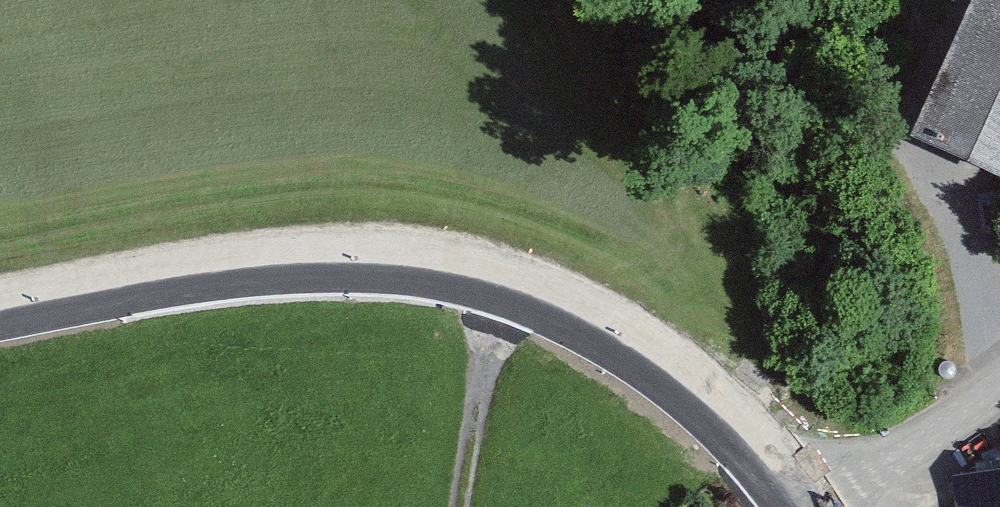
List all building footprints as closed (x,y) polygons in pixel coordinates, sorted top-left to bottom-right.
[(861,142),(995,204),(999,194),(999,0),(926,0),(861,142)]
